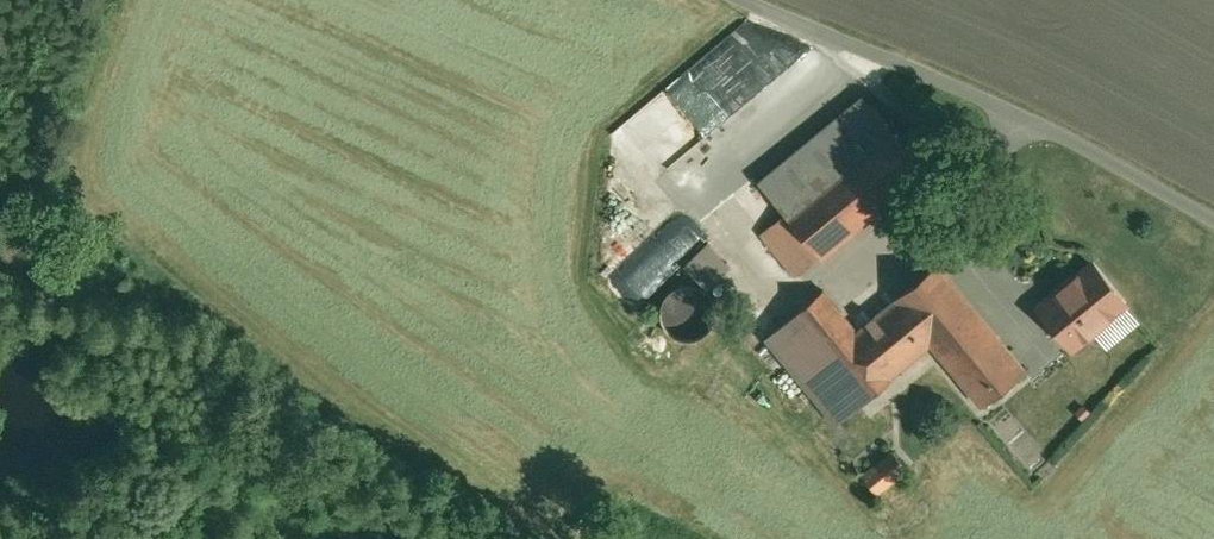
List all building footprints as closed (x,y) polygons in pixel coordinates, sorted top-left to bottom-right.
[(747,16),(689,60),(730,112),(713,125),(723,138),(743,150),(766,132),(789,93),(771,107),(768,102),(788,86),(780,77),(786,68),(801,56),(789,40),(747,16)] [(861,95),(758,180),(785,213),(888,128),(888,127),(861,95)] [(785,213),(763,231),(799,274),(924,172),(888,128),(785,213)] [(1091,262),(1030,308),(1065,353),(1125,308),(1091,262)] [(823,289),(767,335),(830,412),(833,410),(842,420),(895,376),(893,374),(931,343),(974,307),(937,263),(894,298),(894,299),(857,330),(823,289)] [(714,322),(716,311),(714,301),(708,291),(698,286),(687,284),(677,286),(668,292),(662,302),(660,313),(662,323),(668,332),(678,338),(689,340),(699,338),(708,331),(714,322)] [(974,307),(931,343),(982,405),(1026,370),(974,307)] [(893,451),(863,476),(877,493),(907,468),(893,451)]
